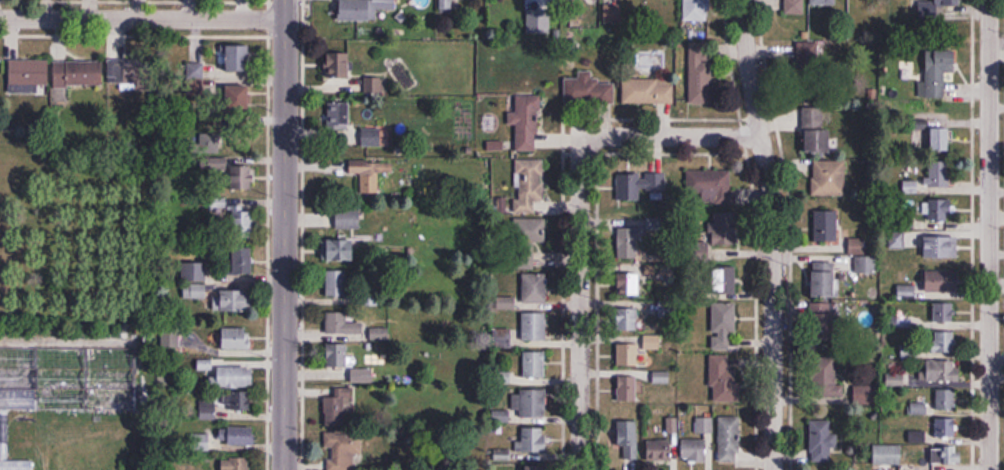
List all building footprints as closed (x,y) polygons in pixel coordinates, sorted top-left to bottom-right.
[(339,21),(372,21),(372,9),(396,9),(396,0),(339,0),(339,21)] [(709,20),(709,0),(684,0),(684,20),(709,20)] [(805,14),(805,0),(786,0),(786,14),(805,14)] [(962,0),(934,0),(934,1),(918,1),(918,25),(940,25),(940,7),(962,6),(962,0)] [(822,42),(802,42),(800,152),(831,153),(831,129),(824,129),(824,102),(821,102),(822,42)] [(250,46),(227,46),(227,72),(250,72),(250,46)] [(689,100),(712,100),(712,48),(689,48),(689,100)] [(926,51),(926,98),(945,98),(945,71),(957,71),(957,51),(926,51)] [(328,52),(328,77),(350,77),(350,52),(328,52)] [(111,88),(149,87),(148,58),(111,59),(111,88)] [(39,94),(39,86),(48,86),(48,59),(9,59),(9,94),(39,94)] [(103,87),(103,61),(54,61),(54,87),(103,87)] [(592,80),(592,71),(578,71),(578,78),(565,78),(564,104),(615,104),(615,80),(592,80)] [(674,104),(674,79),(623,79),(623,104),(674,104)] [(251,86),(218,86),(218,107),(251,107),(251,86)] [(515,112),(509,112),(509,126),(516,127),(515,151),(538,152),(540,95),(516,95),(515,112)] [(350,101),(328,101),(328,127),(350,127),(350,101)] [(362,146),(386,146),(386,128),(362,128),(362,146)] [(932,128),(932,152),(951,152),(951,128),(932,128)] [(210,172),(227,171),(226,159),(209,160),(210,172)] [(545,202),(545,159),(515,159),(515,213),(537,213),(537,202),(545,202)] [(951,187),(951,159),(928,159),(928,187),(951,187)] [(350,174),(361,174),(361,193),(379,193),(379,173),(393,173),(393,161),(350,161),(350,174)] [(813,196),(846,196),(846,161),(813,161),(813,196)] [(254,189),(254,166),(232,166),(232,189),(254,189)] [(641,200),(640,191),(660,190),(658,171),(627,174),(629,201),(641,200)] [(687,171),(687,202),(736,202),(736,190),(731,190),(731,171),(687,171)] [(929,221),(953,221),(953,200),(929,200),(929,221)] [(361,209),(336,209),(336,229),(361,229),(361,209)] [(838,210),(814,210),(814,242),(838,242),(838,210)] [(252,211),(235,211),(235,235),(252,235),(252,211)] [(735,245),(735,213),(712,213),(712,245),(735,245)] [(545,218),(513,219),(513,242),(545,241),(545,218)] [(640,261),(640,227),(617,227),(617,261),(640,261)] [(924,258),(957,258),(957,236),(924,236),(924,258)] [(323,241),(323,261),(355,261),(355,241),(323,241)] [(234,248),(234,273),(252,273),(252,248),(234,248)] [(534,269),(534,252),(513,252),(513,269),(534,269)] [(876,273),(876,258),(857,258),(857,273),(876,273)] [(836,297),(836,262),(813,262),(813,297),(836,297)] [(617,296),(643,296),(643,266),(617,266),(617,296)] [(737,294),(737,267),(715,267),(715,294),(737,294)] [(348,270),(326,270),(326,297),(348,297),(348,270)] [(948,293),(948,270),(926,270),(926,293),(948,293)] [(523,274),(523,303),(547,303),(547,274),(523,274)] [(206,299),(206,284),(185,284),(185,299),(206,299)] [(254,312),(254,290),(222,290),(222,312),(254,312)] [(934,322),(954,322),(954,302),(934,302),(934,322)] [(737,304),(712,304),(712,350),(730,350),(730,333),(737,333),(737,304)] [(825,309),(825,305),(813,305),(812,341),(836,342),(836,309),(825,309)] [(617,309),(617,331),(639,331),(639,309),(617,309)] [(326,335),(363,335),(363,322),(350,322),(350,312),(326,312),(326,335)] [(547,313),(522,313),(522,341),(547,341),(547,313)] [(250,350),(250,328),(223,328),(223,350),(250,350)] [(956,353),(956,332),(932,332),(932,353),(956,353)] [(617,339),(617,367),(644,367),(644,339),(617,339)] [(328,368),(348,368),(348,345),(328,345),(328,368)] [(546,378),(546,352),(524,352),(524,378),(546,378)] [(837,356),(813,356),(813,396),(837,396),(837,356)] [(710,361),(710,403),(739,403),(739,369),(729,369),(729,361),(710,361)] [(927,361),(926,382),(958,382),(958,361),(927,361)] [(254,368),(218,368),(218,388),(254,388),(254,368)] [(668,373),(655,373),(655,383),(668,383),(668,373)] [(637,377),(618,377),(618,403),(637,403),(637,377)] [(348,390),(325,390),(325,428),(348,428),(348,390)] [(520,418),(545,418),(545,390),(518,390),(518,407),(520,407),(520,418)] [(937,411),(956,411),(956,391),(937,391),(937,411)] [(251,412),(251,394),(224,394),(224,412),(251,412)] [(926,413),(926,404),(913,404),(913,413),(926,413)] [(33,411),(4,411),(4,463),(0,463),(0,469),(33,469),(33,411)] [(740,417),(719,417),(719,463),(740,463),(740,417)] [(696,434),(712,434),(712,418),(696,418),(696,434)] [(811,463),(836,462),(835,419),(810,420),(811,463)] [(957,438),(957,419),(936,419),(936,438),(957,438)] [(638,422),(618,422),(618,461),(638,461),(638,422)] [(255,446),(255,427),(229,427),(229,446),(255,446)] [(521,428),(521,453),(546,453),(546,428),(521,428)] [(358,434),(326,435),(326,469),(358,469),(358,434)] [(676,462),(676,440),(647,440),(647,462),(676,462)] [(682,440),(682,462),(707,462),(707,440),(682,440)] [(902,445),(874,445),(874,465),(902,465),(902,445)] [(960,447),(932,447),(932,464),(960,464),(960,447)] [(222,460),(222,469),(251,469),(251,460),(222,460)]
